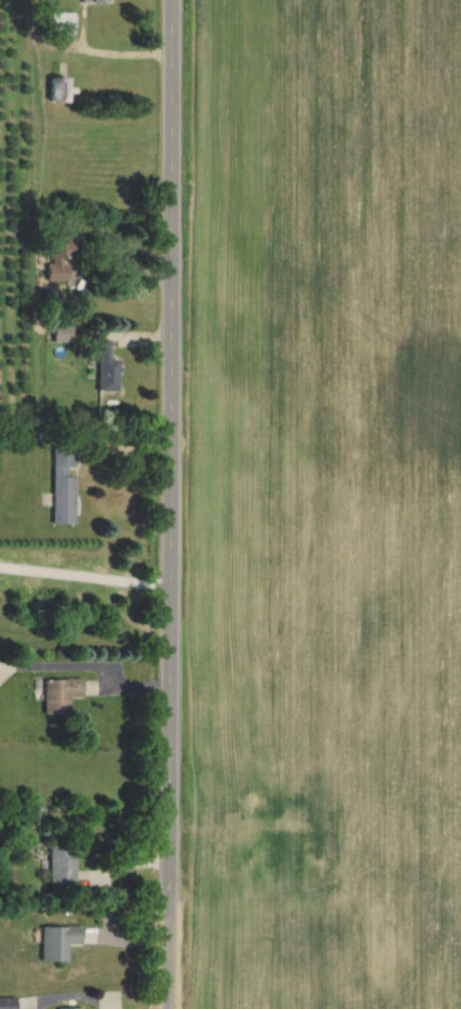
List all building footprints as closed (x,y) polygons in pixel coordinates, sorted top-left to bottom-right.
[(74,11),(52,11),(51,32),(74,33),(74,11)] [(52,262),(48,262),(47,279),(71,280),(72,229),(61,229),(61,238),(52,238),(52,262)] [(55,325),(54,340),(72,341),(73,326),(55,325)] [(98,389),(118,390),(119,357),(110,357),(111,337),(99,337),(98,389)] [(74,521),(75,474),(66,474),(67,465),(74,465),(74,447),(54,447),(53,521),(74,521)] [(80,677),(80,695),(68,695),(67,713),(42,712),(42,678),(66,678),(64,677),(80,677)] [(49,844),(50,886),(75,885),(75,844),(49,844)] [(42,924),(42,959),(68,959),(68,943),(81,943),(81,925),(42,924)] [(17,995),(0,995),(0,1008),(17,1008),(17,995)]
